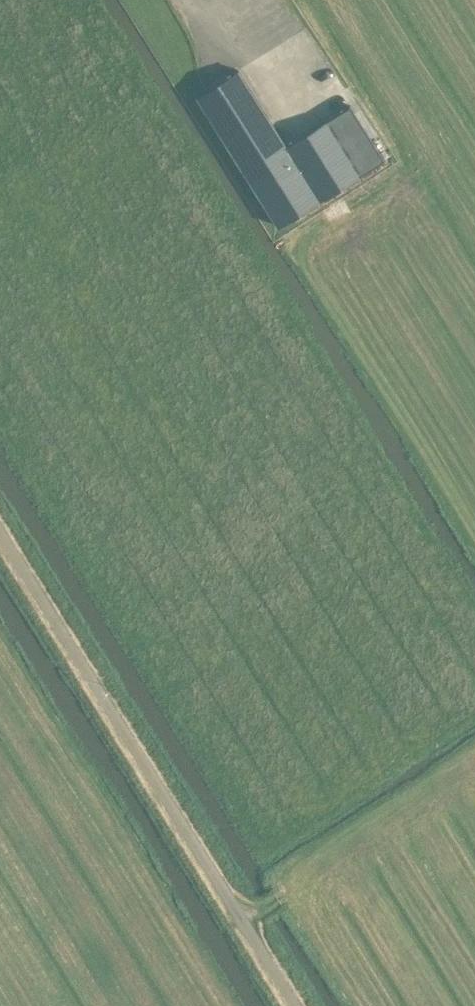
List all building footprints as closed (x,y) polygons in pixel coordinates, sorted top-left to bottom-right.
[(201,91),(195,94),(231,153),(276,225),(342,184),(383,158),(349,104),(285,144),(237,68),(201,91)]
